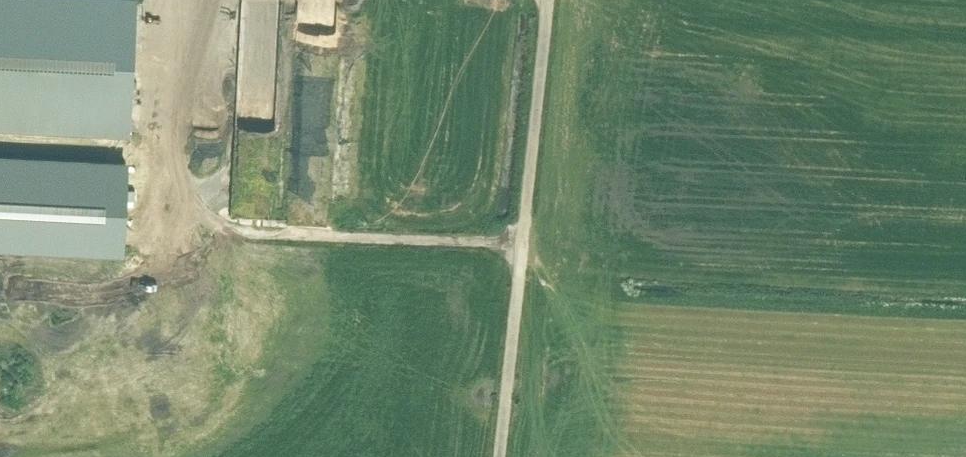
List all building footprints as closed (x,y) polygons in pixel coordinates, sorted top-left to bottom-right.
[(128,132),(134,0),(0,0),(0,126),(128,132)] [(122,251),(126,163),(0,156),(0,245),(122,251)]
